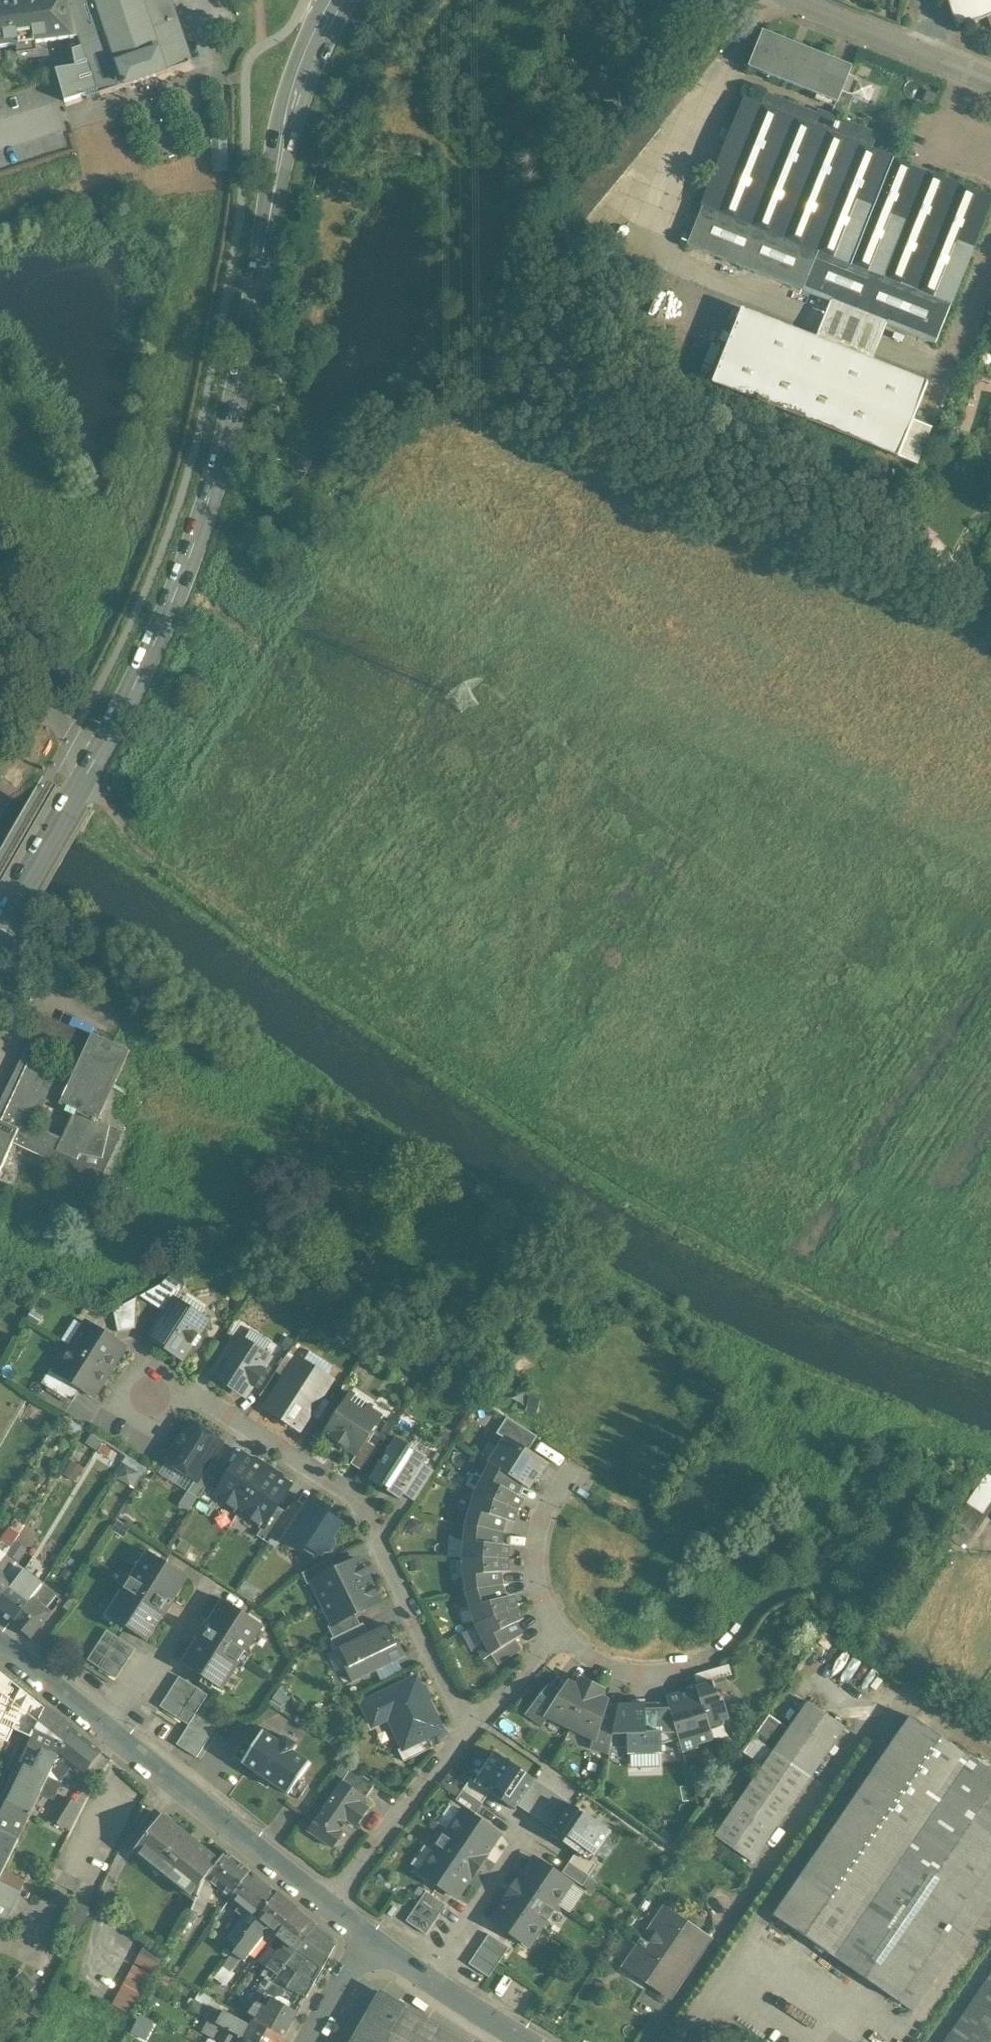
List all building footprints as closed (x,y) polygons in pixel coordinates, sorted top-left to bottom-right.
[(0,3),(0,47),(71,38),(66,0),(27,0),(0,3)] [(71,38),(80,37),(100,96),(191,65),(169,0),(66,0),(71,38)] [(957,29),(988,18),(990,17),(990,0),(947,0),(957,29)] [(833,60),(763,33),(749,68),(838,104),(853,68),(851,67),(849,72),(830,65),(833,60)] [(644,115),(659,127),(718,54),(702,41),(644,115)] [(817,114),(767,94),(763,106),(813,126),(817,114)] [(763,106),(744,99),(701,207),(703,208),(819,254),(852,267),(895,159),(872,150),(813,126),(763,106)] [(878,134),(819,111),(817,114),(813,126),(872,150),(878,134)] [(644,115),(569,207),(588,222),(662,130),(659,127),(644,115)] [(895,159),(852,267),(951,306),(953,307),(990,210),(990,197),(895,159)] [(819,254),(703,208),(688,246),(803,292),(819,254)] [(852,267),(819,254),(803,292),(936,345),(951,306),(852,267)] [(928,384),(742,310),(713,385),(898,459),(928,384)] [(30,1037),(75,1052),(82,1030),(38,1015),(30,1037)] [(92,1035),(69,1085),(45,1073),(46,1072),(29,1063),(1,1122),(19,1130),(14,1143),(54,1161),(58,1152),(78,1161),(81,1154),(101,1158),(100,1163),(101,1163),(109,1127),(94,1119),(126,1050),(92,1035)] [(0,1122),(0,1172),(14,1143),(19,1130),(1,1122),(0,1122)] [(169,1277),(162,1283),(160,1285),(140,1296),(166,1313),(175,1299),(176,1300),(184,1287),(169,1277)] [(137,1298),(114,1311),(118,1332),(136,1328),(137,1298)] [(176,1300),(175,1299),(166,1313),(150,1339),(182,1360),(191,1345),(195,1348),(202,1337),(198,1334),(207,1320),(176,1300)] [(125,1346),(88,1323),(72,1348),(107,1370),(114,1360),(116,1362),(125,1346)] [(269,1358),(239,1338),(214,1376),(245,1395),(252,1383),(254,1384),(263,1371),(261,1370),(269,1358)] [(107,1370),(72,1348),(56,1372),(56,1373),(81,1389),(94,1397),(103,1382),(101,1381),(107,1370)] [(289,1352),(276,1372),(286,1379),(299,1359),(289,1352)] [(327,1377),(299,1359),(286,1379),(267,1409),(277,1416),(275,1419),(286,1426),(288,1423),(299,1430),(309,1415),(321,1396),(325,1389),(323,1383),(327,1377)] [(81,1389),(56,1373),(56,1372),(51,1369),(42,1383),(72,1403),(81,1389)] [(351,1393),(325,1434),(357,1455),(366,1440),(381,1417),(371,1410),(373,1407),(351,1393)] [(321,1396),(309,1415),(319,1421),(331,1403),(321,1396)] [(538,1437),(507,1418),(497,1434),(505,1439),(527,1453),(538,1437)] [(221,1442),(191,1423),(166,1461),(196,1480),(197,1481),(209,1462),(221,1442)] [(396,1438),(369,1480),(382,1488),(383,1486),(389,1490),(388,1492),(400,1500),(404,1495),(423,1464),(427,1458),(415,1450),(413,1452),(407,1448),(409,1446),(396,1438)] [(527,1453),(505,1439),(498,1449),(500,1456),(495,1464),(491,1462),(490,1463),(522,1484),(529,1489),(536,1477),(539,1479),(548,1466),(527,1453)] [(357,1455),(351,1464),(361,1470),(376,1447),(366,1440),(357,1455)] [(266,1471),(242,1455),(229,1475),(216,1495),(217,1496),(240,1511),(266,1471)] [(490,1463),(483,1459),(477,1472),(483,1479),(475,1494),(518,1510),(523,1499),(516,1495),(522,1484),(490,1463)] [(209,1462),(197,1481),(196,1480),(188,1492),(199,1499),(218,1469),(209,1462)] [(423,1464),(404,1495),(415,1502),(435,1471),(423,1464)] [(218,1469),(199,1499),(210,1506),(217,1496),(216,1495),(229,1475),(218,1469)] [(290,1486),(266,1471),(240,1511),(263,1526),(264,1527),(277,1507),(290,1486)] [(983,1483),(945,1535),(959,1545),(990,1500),(990,1489),(983,1483)] [(518,1510),(475,1494),(471,1509),(462,1510),(458,1524),(502,1533),(506,1521),(514,1523),(518,1510)] [(305,1511),(286,1541),(301,1552),(306,1544),(320,1553),(322,1551),(328,1549),(332,1543),(331,1537),(340,1523),(326,1514),(328,1510),(312,1500),(305,1511)] [(287,1513),(274,1534),(286,1541),(305,1511),(293,1504),(287,1513)] [(277,1507),(264,1527),(263,1526),(257,1536),(268,1543),(274,1534),(287,1513),(277,1507)] [(502,1533),(458,1524),(456,1539),(464,1543),(463,1559),(508,1559),(510,1546),(501,1545),(502,1533)] [(6,1555),(19,1534),(10,1528),(1,1540),(0,1539),(0,1551),(6,1555)] [(148,1552),(107,1616),(147,1641),(161,1619),(162,1619),(174,1600),(173,1600),(188,1577),(148,1552)] [(334,1571),(313,1581),(314,1582),(324,1603),(369,1581),(366,1574),(363,1567),(362,1567),(358,1559),(334,1571)] [(508,1559),(463,1559),(464,1576),(456,1580),(458,1594),(503,1586),(501,1573),(510,1572),(508,1559)] [(329,1560),(302,1573),(308,1585),(314,1582),(313,1581),(334,1571),(329,1560)] [(15,1583),(0,1571),(0,1600),(15,1583)] [(33,1577),(26,1586),(36,1594),(43,1585),(33,1577)] [(369,1581),(324,1603),(334,1624),(334,1625),(355,1614),(379,1603),(376,1594),(373,1587),(372,1588),(369,1581)] [(0,1600),(0,1614),(12,1623),(33,1597),(15,1583),(0,1600)] [(53,1592),(43,1585),(36,1594),(45,1602),(53,1592)] [(503,1586),(458,1594),(462,1609),(471,1609),(476,1625),(518,1608),(514,1596),(506,1598),(503,1586)] [(52,1613),(33,1597),(12,1623),(31,1639),(52,1613)] [(223,1600),(209,1623),(208,1622),(196,1641),(197,1642),(182,1664),(222,1690),(263,1626),(223,1600)] [(518,1608),(476,1625),(483,1640),(477,1646),(484,1660),(491,1655),(492,1655),(516,1640),(523,1635),(516,1623),(524,1619),(518,1608)] [(355,1614),(334,1625),(334,1624),(328,1627),(334,1638),(361,1625),(355,1614)] [(340,1649),(369,1634),(363,1623),(361,1625),(334,1638),(331,1639),(336,1650),(340,1649)] [(369,1634),(340,1649),(348,1666),(396,1643),(387,1626),(369,1634)] [(136,1649),(107,1630),(88,1660),(116,1679),(136,1649)] [(516,1640),(492,1655),(491,1655),(498,1666),(523,1650),(516,1640)] [(399,1641),(396,1643),(348,1666),(345,1668),(352,1683),(406,1656),(399,1641)] [(47,1708),(0,1673),(0,1739),(8,1743),(14,1729),(32,1739),(47,1708)] [(208,1695),(180,1677),(160,1707),(189,1725),(196,1715),(208,1695)] [(417,1678),(363,1704),(373,1726),(389,1718),(404,1747),(404,1748),(428,1737),(442,1730),(417,1678)] [(563,1691),(546,1717),(547,1718),(571,1729),(592,1684),(581,1679),(577,1686),(569,1682),(563,1691)] [(714,1682),(666,1697),(668,1703),(679,1740),(683,1753),(698,1748),(698,1745),(714,1740),(710,1728),(724,1724),(723,1720),(729,1718),(724,1701),(723,1698),(721,1699),(717,1688),(716,1688),(714,1682)] [(552,1683),(528,1713),(543,1723),(547,1718),(546,1717),(563,1691),(552,1683)] [(604,1690),(592,1684),(571,1729),(595,1740),(596,1741),(605,1711),(608,1701),(600,1697),(604,1690)] [(662,1733),(662,1745),(679,1740),(668,1703),(646,1704),(647,1733),(662,1733)] [(790,1729),(774,1752),(811,1778),(845,1728),(808,1703),(790,1729)] [(631,1704),(620,1704),(617,1715),(613,1736),(627,1736),(647,1735),(647,1733),(646,1704),(631,1704)] [(72,1729),(47,1708),(32,1739),(20,1764),(25,1767),(49,1778),(50,1776),(72,1729)] [(617,1715),(605,1711),(596,1741),(595,1740),(593,1746),(609,1752),(610,1750),(613,1736),(617,1715)] [(189,1725),(177,1745),(197,1758),(216,1727),(196,1715),(189,1725)] [(790,1729),(769,1715),(754,1738),(774,1752),(790,1729)] [(911,1717),(774,1916),(835,1958),(972,1758),(911,1717)] [(102,1753),(72,1729),(50,1776),(58,1780),(62,1771),(66,1765),(82,1778),(102,1753)] [(282,1736),(277,1742),(264,1733),(263,1732),(262,1733),(262,1734),(253,1749),(244,1762),(243,1764),(244,1765),(245,1764),(288,1793),(287,1794),(289,1795),(290,1793),(299,1780),(309,1765),(310,1764),(309,1763),(308,1763),(292,1752),(297,1745),(282,1736)] [(662,1733),(647,1733),(647,1735),(627,1736),(628,1749),(628,1754),(663,1754),(662,1745),(662,1733)] [(628,1749),(627,1736),(613,1736),(610,1750),(628,1749)] [(428,1737),(404,1748),(404,1747),(398,1750),(404,1762),(433,1748),(428,1737)] [(244,1743),(235,1756),(244,1762),(253,1749),(244,1743)] [(774,1752),(739,1803),(776,1829),(811,1778),(774,1752)] [(536,1781),(495,1753),(475,1783),(515,1811),(536,1781)] [(835,1958),(913,2012),(990,1899),(990,1772),(972,1758),(835,1958)] [(49,1778),(25,1767),(17,1783),(42,1793),(49,1778)] [(376,1784),(352,1768),(342,1782),(366,1798),(376,1784)] [(58,1780),(50,1776),(49,1778),(42,1793),(55,1800),(63,1783),(58,1780)] [(308,1786),(299,1780),(290,1793),(299,1799),(308,1786)] [(366,1798),(342,1782),(308,1831),(333,1849),(343,1834),(340,1832),(347,1820),(357,1827),(369,1809),(364,1805),(368,1799),(366,1798)] [(0,1818),(0,1831),(19,1840),(42,1793),(17,1783),(0,1818)] [(483,1804),(463,1791),(456,1801),(476,1814),(483,1804)] [(67,1796),(52,1820),(63,1829),(78,1805),(67,1796)] [(776,1829),(739,1803),(716,1837),(753,1862),(776,1829)] [(611,1832),(572,1805),(551,1835),(591,1862),(611,1832)] [(500,1835),(463,1810),(449,1831),(447,1830),(446,1830),(486,1857),(486,1856),(500,1835)] [(219,1861),(162,1816),(134,1852),(196,1900),(203,1883),(219,1861)] [(486,1857),(446,1830),(433,1850),(473,1877),(486,1857)] [(0,1831),(0,1879),(19,1840),(0,1831)] [(473,1877),(433,1850),(432,1851),(435,1852),(421,1873),(457,1898),(471,1877),(472,1877),(473,1877)] [(219,1861),(203,1883),(196,1900),(192,1910),(201,1915),(213,1890),(209,1888),(213,1883),(231,1897),(251,1871),(235,1859),(235,1858),(226,1852),(219,1861)] [(571,1883),(535,1859),(520,1880),(519,1879),(519,1880),(559,1906),(557,1904),(571,1883)] [(589,1876),(569,1863),(563,1873),(583,1886),(589,1876)] [(266,1884),(251,1871),(231,1897),(242,1906),(238,1911),(245,1916),(229,1938),(239,1946),(279,1893),(267,1884),(266,1884)] [(559,1906),(519,1880),(506,1899),(545,1926),(559,1906)] [(446,1905),(426,1892),(420,1901),(440,1915),(446,1905)] [(239,1946),(233,1953),(244,1961),(264,1937),(264,1931),(269,1929),(277,1936),(298,1909),(279,1893),(239,1946)] [(545,1926),(506,1899),(505,1900),(506,1901),(492,1922),(529,1946),(543,1926),(545,1927),(545,1926)] [(440,1915),(420,1901),(413,1911),(433,1925),(440,1915)] [(298,1909),(277,1936),(286,1943),(284,1950),(280,1951),(267,1968),(278,1976),(286,1965),(317,1924),(298,1909)] [(433,1925),(413,1911),(406,1921),(426,1935),(433,1925)] [(675,1912),(664,1928),(658,1924),(646,1942),(642,1939),(640,1943),(644,1946),(627,1969),(648,1984),(652,1978),(672,1992),(710,1937),(675,1912)] [(317,1924),(286,1965),(298,1972),(287,1989),(288,1990),(299,1995),(306,1998),(335,1947),(334,1938),(317,1924)] [(509,1948),(489,1934),(483,1944),(503,1958),(509,1948)] [(503,1958),(483,1944),(476,1954),(496,1968),(503,1958)] [(164,1956),(145,1946),(134,1965),(153,1976),(164,1956)] [(496,1968),(476,1954),(469,1964),(489,1978),(496,1968)] [(298,1972),(286,1965),(278,1976),(273,1982),(287,1989),(298,1972)] [(223,1966),(215,1977),(223,1983),(231,1972),(223,1966)] [(152,1977),(133,1967),(122,1986),(142,1997),(152,1977)] [(278,1976),(267,1968),(262,1975),(273,1982),(278,1976)] [(273,1982),(262,1975),(256,1983),(261,1986),(250,2001),(255,2005),(257,2004),(268,1988),(273,1982)] [(958,2026),(982,2041),(990,2041),(990,1977),(958,2026)] [(287,1989),(273,1982),(268,1988),(284,1997),(288,1990),(287,1989)] [(142,1997),(122,1986),(112,2006),(131,2017),(142,1997)] [(354,2041),(383,2041),(401,2012),(404,2006),(382,1994),(354,2041)] [(299,1995),(291,2009),(298,2013),(306,1998),(299,1995)] [(291,2009),(273,1999),(268,2010),(264,2008),(257,2019),(256,2020),(255,2022),(283,2039),(298,2013),(291,2009)] [(204,2007),(195,2001),(190,2009),(200,2015),(204,2007)] [(255,2005),(249,2014),(257,2019),(264,2008),(257,2004),(255,2005)] [(216,2014),(204,2007),(200,2015),(209,2020),(210,2020),(217,2024),(223,2012),(219,2010),(216,2014)] [(253,2022),(251,2027),(223,2012),(217,2024),(224,2028),(250,2041),(281,2041),(283,2039),(255,2022),(253,2022)] [(383,2041),(453,2041),(401,2012),(383,2041)] [(128,2031),(144,2039),(152,2022),(136,2015),(128,2031)] [(217,2024),(210,2020),(209,2020),(204,2031),(217,2040),(224,2028),(217,2024)] [(946,2041),(982,2041),(958,2026),(957,2025),(946,2041)] [(224,2028),(217,2040),(220,2041),(250,2041),(224,2028)]
